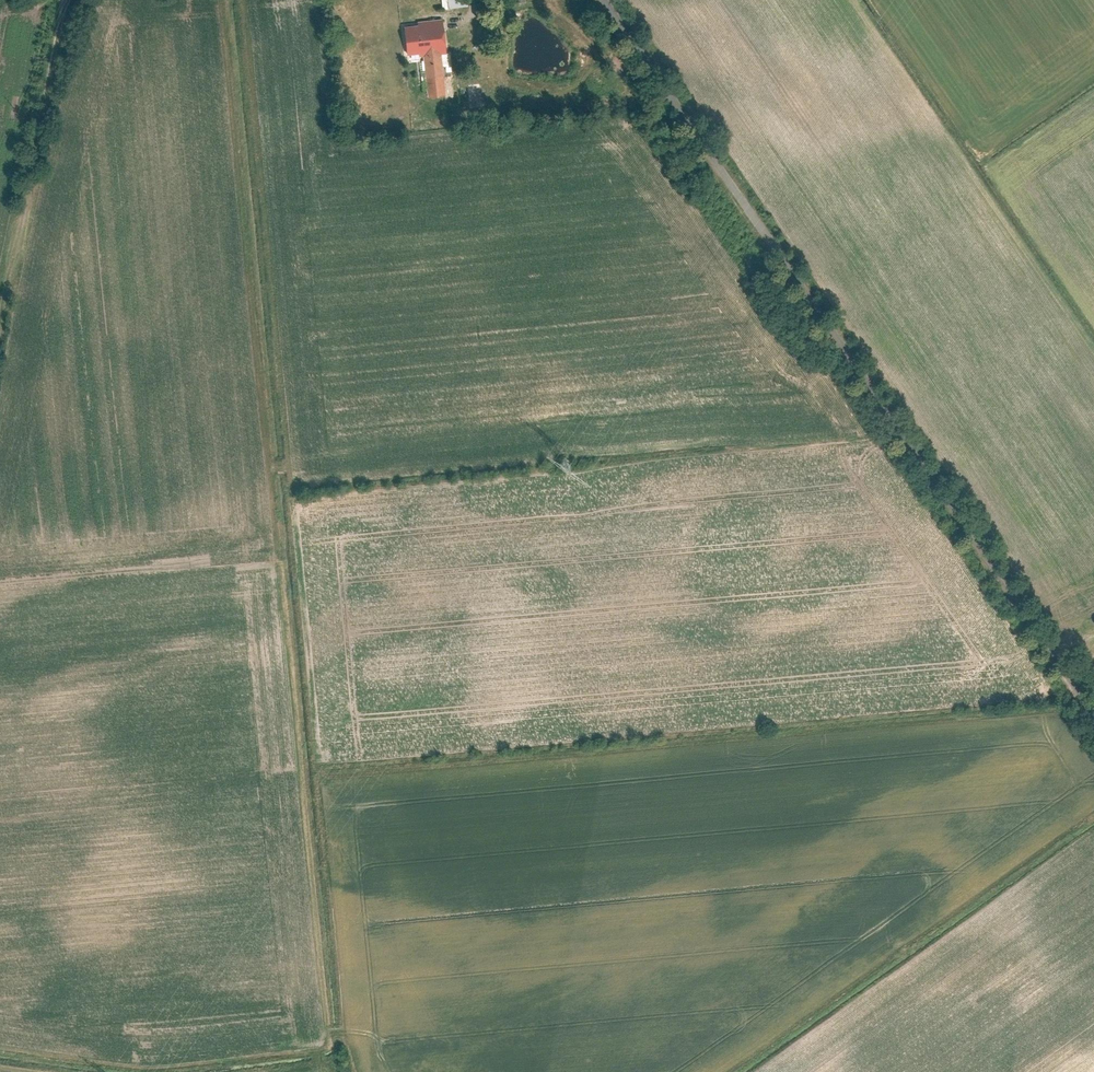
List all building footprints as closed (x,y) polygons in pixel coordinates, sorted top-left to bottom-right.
[(452,9),(470,8),(470,0),(452,0),(452,9)] [(445,91),(442,53),(446,52),(443,15),(421,16),(422,27),(409,28),(411,55),(425,54),(428,92),(445,91)]
